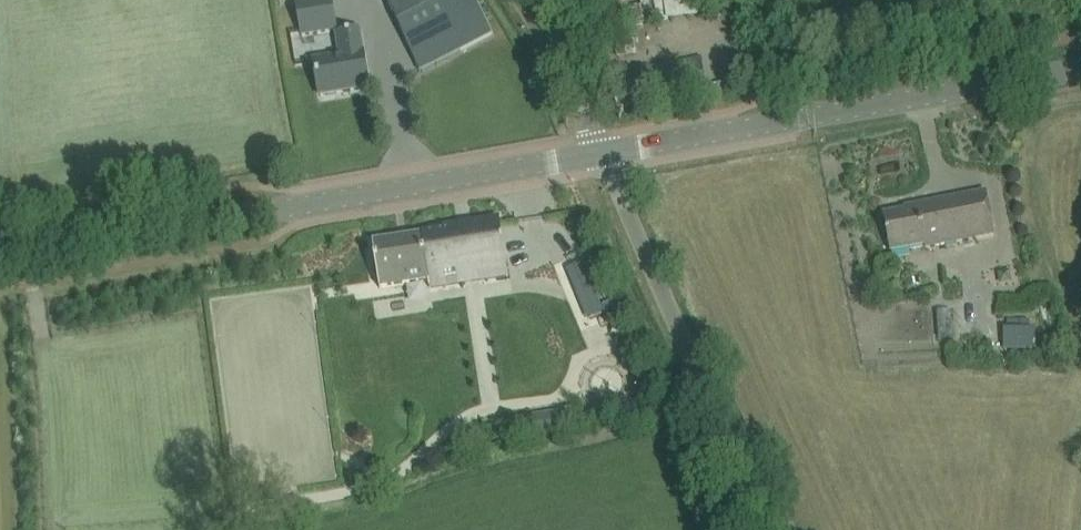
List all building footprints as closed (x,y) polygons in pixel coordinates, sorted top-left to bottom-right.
[(333,0),(312,0),(295,2),(299,33),(336,28),(333,0)] [(493,34),(475,0),(386,0),(419,71),(493,34)] [(677,8),(690,8),(689,0),(663,0),(664,24),(678,24),(677,8)] [(708,7),(695,3),(691,18),(704,22),(708,7)] [(369,88),(359,27),(337,31),(341,57),(315,61),(320,96),(369,88)] [(883,216),(891,253),(925,246),(925,250),(995,236),(987,192),(917,206),(917,209),(883,216)] [(437,234),(373,244),(380,290),(430,282),(431,288),(444,286),(508,276),(500,221),(445,229),(445,233),(437,234)] [(589,278),(574,284),(589,320),(604,314),(589,278)] [(946,315),(947,341),(960,340),(959,315),(946,315)] [(1005,330),(1005,351),(1035,352),(1035,330),(1005,330)] [(565,412),(510,420),(513,440),(568,432),(565,412)]
